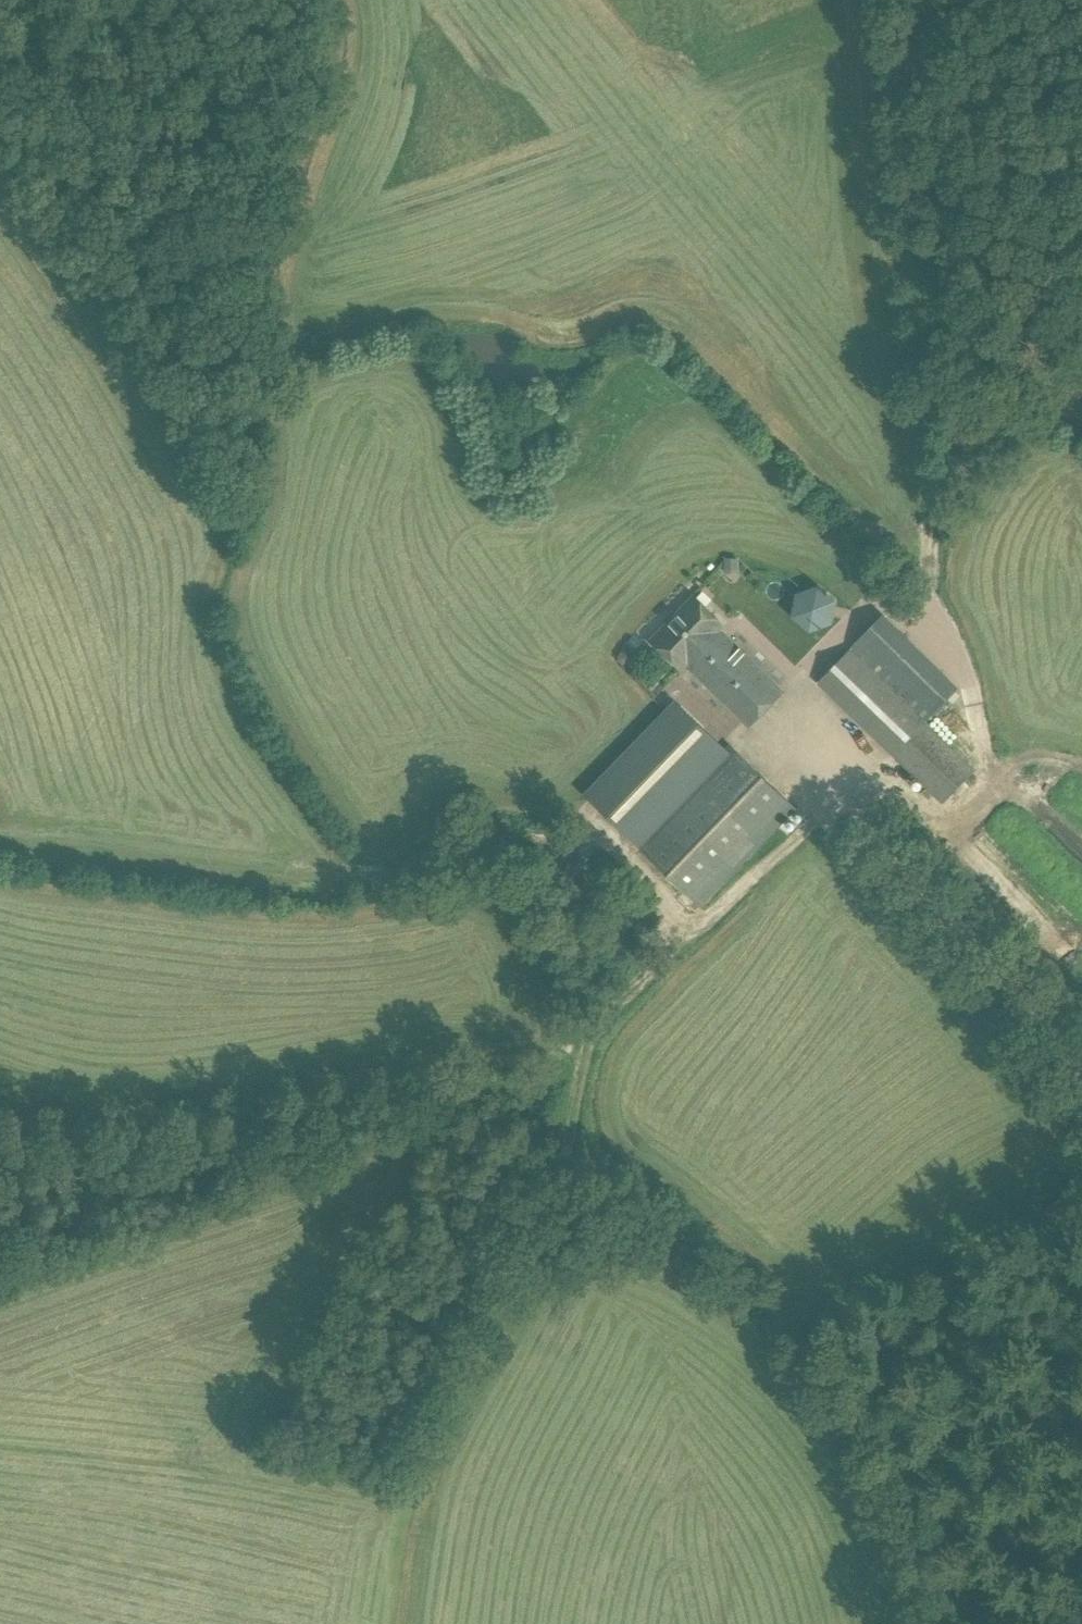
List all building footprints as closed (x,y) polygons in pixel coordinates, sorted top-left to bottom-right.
[(811,633),(833,624),(838,601),(820,585),(796,593),(793,617),(811,633)] [(687,666),(749,726),(784,691),(720,629),(724,626),(694,596),(652,639),(684,669),(687,666)] [(944,803),(976,770),(925,722),(956,690),(880,618),(818,682),(944,803)] [(670,675),(662,681),(675,699),(683,693),(670,675)] [(665,812),(727,750),(679,704),(589,798),(635,842),(665,812)] [(797,809),(731,746),(727,750),(665,812),(635,842),(702,907),(797,809)]
